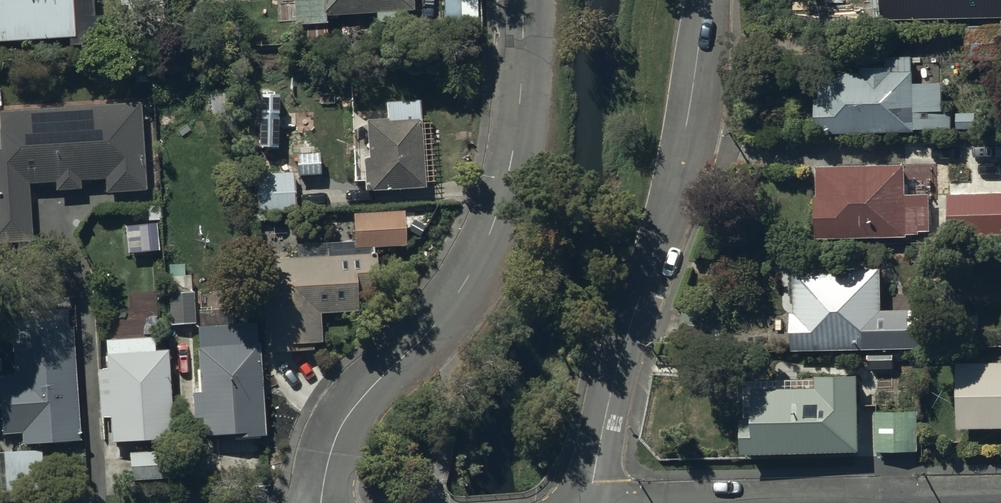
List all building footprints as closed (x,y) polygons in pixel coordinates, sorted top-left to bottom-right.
[(68,41),(68,49),(96,48),(94,0),(0,0),(0,44),(68,41)] [(411,0),(292,0),(293,28),(325,26),(325,18),(376,16),(376,25),(412,24),(411,0)] [(880,19),(1000,16),(1000,0),(879,0),(880,19)] [(817,101),(817,135),(914,135),(914,131),(951,131),(951,112),(943,112),(943,86),(914,86),(914,59),(886,59),(886,71),(863,71),(863,76),(820,76),(820,101),(817,101)] [(423,191),(418,104),(385,106),(385,121),(366,121),(367,160),(363,160),(363,194),(423,191)] [(1,116),(2,153),(0,153),(0,244),(33,243),(31,193),(27,193),(27,185),(54,184),(55,192),(79,191),(79,182),(103,181),(104,195),(143,193),(140,107),(1,116)] [(904,168),(818,169),(818,198),(816,198),(816,240),(907,239),(907,235),(919,235),(918,232),(930,232),(930,197),(904,198),(904,168)] [(293,214),(292,174),(255,176),(257,215),(258,223),(266,223),(266,215),(293,214)] [(948,197),(949,239),(1000,238),(1000,196),(948,197)] [(308,261),(260,263),(265,355),(313,352),(313,346),(321,345),(320,316),(356,314),(355,295),(377,294),(374,250),(405,249),(404,215),(352,216),(353,244),(307,246),(308,261)] [(153,227),(124,229),(126,256),(155,254),(153,227)] [(792,315),(793,353),(932,351),(932,312),(881,312),(881,271),(793,273),(794,315),(792,315)] [(73,330),(71,331),(68,295),(10,299),(16,379),(0,381),(0,396),(3,436),(22,434),(23,447),(76,443),(76,436),(81,435),(73,330)] [(194,326),(193,295),(168,295),(169,327),(194,326)] [(197,351),(198,373),(195,373),(196,396),(190,396),(192,422),(200,422),(201,439),(262,437),(259,348),(256,348),(255,327),(197,329),(198,351),(197,351)] [(172,442),(166,354),(153,355),(153,341),(104,344),(106,372),(96,373),(99,421),(109,421),(110,446),(172,442)] [(957,366),(959,432),(1000,431),(1000,365),(957,366)] [(742,422),(743,461),(863,458),(862,418),(856,419),(855,390),(807,392),(807,382),(773,383),(773,392),(756,393),(757,422),(742,422)] [(918,414),(874,414),(874,454),(918,454),(918,414)] [(129,455),(130,483),(173,481),(172,453),(129,455)] [(42,454),(5,455),(6,489),(43,488),(42,454)]
